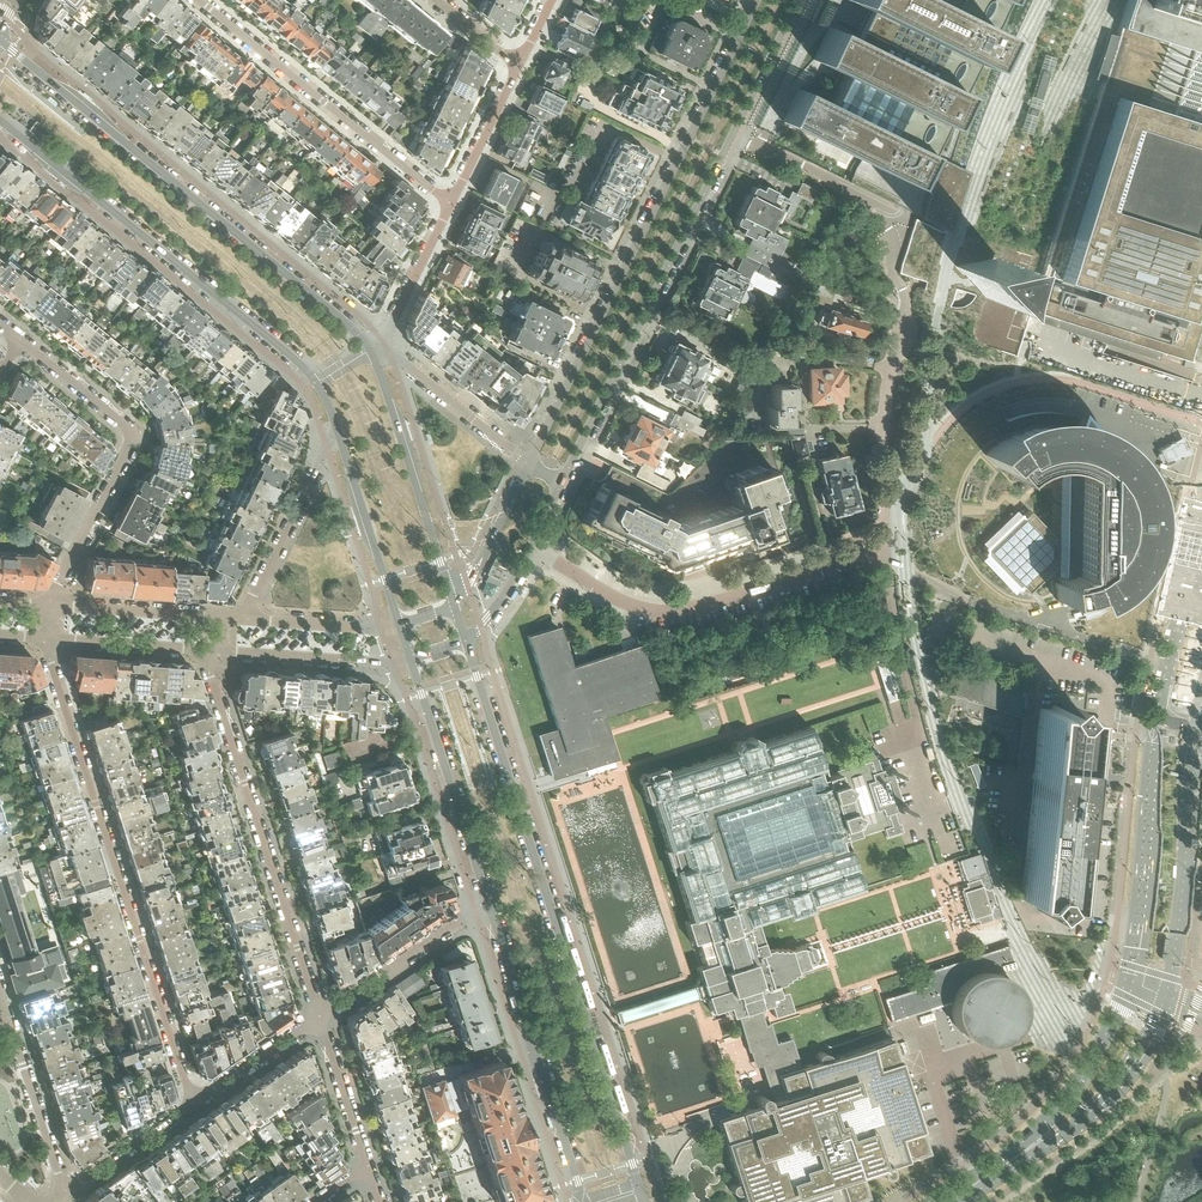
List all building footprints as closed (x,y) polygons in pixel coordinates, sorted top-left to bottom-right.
[(69,19),(83,2),(83,1),(82,0),(44,0),(36,15),(33,30),(38,34),(37,40),(46,47),(69,19)] [(162,0),(142,0),(135,9),(126,20),(122,24),(118,29),(124,34),(128,29),(141,14),(147,18),(162,0)] [(128,4),(119,15),(126,20),(135,9),(142,0),(123,0),(128,4)] [(158,27),(166,17),(175,19),(184,9),(173,0),(162,0),(147,18),(158,27)] [(259,0),(239,0),(238,2),(250,11),(259,0)] [(261,20),(277,0),(259,0),(250,11),(255,15),(255,17),(258,20),(260,20),(261,20)] [(291,5),(284,0),(277,0),(261,20),(272,29),(291,5)] [(433,22),(429,19),(430,18),(408,0),(363,0),(371,7),(370,9),(371,10),(368,14),(367,13),(357,25),(376,40),(386,28),(384,27),(387,24),(388,24),(389,23),(411,40),(410,41),(416,45),(423,35),(420,32),(423,28),(426,31),(433,22)] [(521,2),(517,0),(484,0),(485,1),(514,15),(516,10),(520,9),(522,5),(521,2),(520,2),(521,2)] [(783,122),(861,160),(850,182),(940,227),(952,233),(953,231),(966,187),(1022,0),(848,0),(867,9),(853,38),(830,27),(813,60),(844,75),(830,104),(799,89),(783,122)] [(953,231),(961,234),(980,240),(1004,247),(1033,256),(1031,262),(1028,273),(1011,325),(1024,329),(1030,310),(1032,311),(1035,312),(1042,314),(1058,319),(1068,322),(1107,334),(1139,345),(1149,348),(1158,351),(1174,356),(1181,358),(1185,359),(1186,360),(1201,310),(1201,0),(1022,0),(966,187),(953,231)] [(514,15),(485,1),(482,6),(479,5),(477,11),(505,33),(510,24),(513,23),(515,18),(514,15)] [(283,38),(302,14),(291,5),(272,29),(277,33),(277,36),(280,38),(283,38)] [(325,18),(331,12),(326,8),(320,14),(325,18)] [(152,39),(151,39),(156,43),(165,33),(176,42),(197,17),(191,12),(188,12),(184,9),(175,19),(166,17),(158,27),(158,28),(150,37),(152,39)] [(589,33),(596,19),(575,9),(570,19),(562,15),(561,19),(568,22),(589,33)] [(283,38),(294,47),(313,23),(302,14),(283,38)] [(701,46),(707,34),(705,33),(705,32),(705,31),(704,31),(704,30),(703,29),(702,28),(701,27),(700,27),(699,27),(698,27),(697,27),(696,28),(695,29),(677,19),(677,18),(677,17),(676,17),(676,16),(675,15),(674,15),(674,14),(673,14),(671,15),(670,16),(669,17),(669,19),(670,21),(669,23),(665,21),(651,50),(668,58),(690,69),(697,55),(698,54),(699,53),(700,52),(700,51),(701,50),(701,49),(701,48),(701,47),(701,46)] [(62,61),(86,32),(69,19),(46,47),(62,61)] [(185,59),(185,60),(208,33),(209,31),(197,22),(175,48),(187,57),(185,59)] [(423,35),(416,45),(421,48),(422,47),(429,53),(444,34),(445,33),(437,26),(433,23),(433,22),(426,31),(423,28),(420,32),(423,35)] [(306,57),(325,33),(313,23),(294,47),(299,51),(299,54),(302,56),(305,56),(306,57)] [(344,33),(349,27),(344,23),(339,29),(344,33)] [(557,45),(555,50),(576,60),(578,55),(587,37),(566,27),(557,45)] [(75,72),(98,43),(86,32),(62,61),(69,67),(72,66),(77,70),(75,71),(74,71),(75,72)] [(351,37),(355,40),(359,35),(355,32),(351,37)] [(195,68),(218,41),(208,33),(185,60),(195,68)] [(306,57),(316,65),(335,41),(325,33),(306,57)] [(359,35),(355,40),(360,44),(364,39),(359,35)] [(205,76),(227,49),(218,41),(195,68),(205,76)] [(316,65),(327,74),(346,52),(335,43),(336,42),(335,41),(316,65)] [(92,85),(115,56),(98,43),(75,72),(76,72),(83,78),(83,77),(86,77),(89,79),(87,81),(92,85)] [(153,45),(148,52),(152,56),(158,49),(153,45)] [(457,64),(486,78),(489,72),(488,69),(490,64),(466,46),(457,64)] [(214,83),(236,56),(227,49),(205,76),(214,83)] [(338,83),(356,61),(346,52),(327,74),(338,83)] [(381,53),(378,58),(382,61),(386,57),(381,53)] [(108,99),(132,70),(115,56),(92,85),(101,92),(108,99)] [(236,56),(214,83),(215,84),(216,81),(228,91),(239,78),(237,84),(246,90),(251,88),(252,89),(263,76),(250,65),(250,64),(239,56),(238,57),(236,56)] [(558,86),(566,70),(562,68),(565,63),(555,58),(552,63),(549,61),(541,77),(545,79),(542,83),(552,88),(554,84),(558,86)] [(338,83),(349,92),(359,80),(368,70),(356,61),(338,83)] [(575,62),(572,69),(578,73),(582,66),(575,62)] [(416,79),(423,71),(424,69),(418,64),(410,75),(416,79)] [(482,85),(486,78),(457,64),(453,70),(449,68),(445,74),(477,90),(479,85),(482,85)] [(623,84),(670,107),(674,99),(676,100),(680,93),(678,92),(678,91),(678,89),(664,83),(663,80),(657,76),(654,77),(653,76),(653,77),(633,67),(628,76),(627,76),(623,84)] [(395,73),(400,76),(404,71),(400,68),(395,73)] [(108,99),(121,109),(145,80),(149,75),(152,71),(150,69),(142,79),(132,70),(108,99)] [(361,101),(379,79),(368,70),(359,80),(349,92),(361,101)] [(477,90),(445,74),(437,70),(434,77),(442,81),(447,83),(444,90),(473,104),(476,98),(475,95),(477,90)] [(404,71),(400,76),(404,79),(408,74),(404,71)] [(259,107),(258,106),(274,87),(269,82),(270,81),(263,76),(252,89),(249,92),(254,97),(248,105),(255,111),(259,107)] [(361,101),(372,110),(390,88),(379,79),(361,101)] [(415,89),(421,83),(416,79),(411,86),(415,89)] [(138,122),(161,94),(145,80),(121,109),(138,122)] [(670,107),(623,84),(619,82),(616,82),(613,89),(614,91),(612,92),(609,98),(606,96),(602,103),(605,105),(615,110),(616,112),(619,114),(621,113),(622,113),(623,114),(624,117),(623,118),(630,121),(630,120),(632,119),(633,119),(634,119),(642,123),(642,124),(647,126),(649,127),(649,126),(659,131),(659,130),(660,130),(661,129),(662,128),(663,128),(663,127),(664,126),(664,125),(665,124),(665,123),(665,122),(665,121),(665,120),(665,119),(665,118),(671,107),(670,107)] [(554,116),(564,97),(541,86),(537,84),(537,85),(533,83),(530,88),(535,90),(528,103),(530,103),(526,111),(528,112),(543,118),(546,111),(554,116)] [(270,120),(288,97),(282,92),(283,91),(277,87),(276,88),(275,87),(275,86),(274,87),(258,106),(259,107),(266,112),(264,115),(269,119),(270,120)] [(383,119),(399,99),(388,91),(390,88),(372,110),(383,119)] [(469,111),(473,104),(444,90),(440,97),(435,95),(432,100),(464,117),(466,112),(469,111)] [(152,131),(174,104),(161,94),(138,122),(145,128),(148,128),(152,131)] [(274,123),(282,129),(300,107),(299,106),(300,105),(295,100),(294,102),(288,97),(270,120),(269,119),(267,122),(262,127),(262,128),(265,131),(269,125),(271,126),(274,123)] [(389,124),(399,112),(393,107),(399,100),(399,99),(383,119),(389,124)] [(590,110),(593,104),(582,99),(579,105),(590,110)] [(464,117),(432,100),(429,107),(434,110),(430,116),(460,131),(463,124),(462,121),(464,117)] [(190,111),(195,105),(192,103),(187,109),(190,111)] [(161,138),(165,142),(187,115),(174,104),(152,131),(152,134),(158,139),(161,138)] [(295,140),(313,117),(312,117),(313,116),(308,111),(307,112),(300,107),(282,129),(295,140)] [(399,112),(389,124),(394,128),(403,117),(406,114),(402,110),(400,113),(399,112)] [(244,123),(249,117),(245,114),(241,120),(244,123)] [(178,152),(200,125),(187,115),(165,142),(166,146),(170,149),(174,149),(178,152)] [(510,128),(535,140),(531,138),(534,131),(541,134),(542,133),(548,136),(548,134),(550,131),(525,118),(517,115),(514,120),(513,120),(510,127),(511,127),(510,128)] [(460,131),(430,116),(427,124),(422,122),(419,127),(451,143),(453,138),(456,137),(460,131)] [(295,140),(309,151),(327,129),(325,127),(326,126),(321,122),(320,123),(313,117),(295,140)] [(36,121),(28,130),(45,144),(46,144),(48,145),(55,137),(36,121)] [(191,163),(213,136),(200,125),(178,152),(178,156),(183,160),(187,159),(191,163)] [(449,147),(451,143),(419,127),(416,134),(420,136),(418,142),(447,157),(450,150),(449,147)] [(535,140),(510,128),(508,133),(507,133),(504,140),(505,140),(504,141),(529,154),(529,153),(530,152),(535,141),(535,140)] [(329,164),(346,144),(339,138),(340,137),(332,130),(331,131),(327,129),(309,151),(324,164),(317,173),(320,175),(329,164)] [(200,170),(204,173),(226,146),(230,141),(217,130),(213,136),(191,163),(191,166),(196,170),(200,170)] [(393,130),(389,134),(393,138),(398,132),(393,130)] [(398,132),(393,138),(398,141),(403,135),(400,134),(398,132)] [(278,141),(283,135),(280,133),(275,139),(278,141)] [(257,135),(252,141),(256,145),(261,138),(257,135)] [(604,161),(636,176),(638,173),(641,171),(645,164),(643,163),(647,153),(647,152),(645,151),(644,147),(639,144),(635,145),(629,142),(630,141),(620,136),(618,138),(615,136),(603,161),(604,161)] [(444,163),(447,157),(418,142),(413,139),(408,148),(414,150),(412,154),(436,174),(441,164),(444,163)] [(524,164),(529,154),(504,141),(502,146),(501,146),(497,153),(498,153),(498,154),(516,163),(520,166),(524,164)] [(291,152),(296,146),(292,143),(287,149),(291,152)] [(339,176),(357,153),(352,149),(353,148),(348,143),(347,145),(346,144),(329,164),(337,170),(335,173),(339,176)] [(63,159),(69,151),(61,145),(55,152),(63,159)] [(217,184),(239,157),(226,146),(204,173),(204,177),(209,181),(212,180),(217,184)] [(345,177),(353,183),(359,176),(370,163),(368,162),(369,160),(364,156),(363,157),(357,153),(339,176),(343,179),(345,177)] [(562,170),(569,157),(563,154),(557,167),(562,170)] [(16,166),(16,163),(10,158),(7,160),(3,156),(2,158),(0,160),(0,186),(16,166)] [(225,191),(230,194),(252,167),(239,157),(217,184),(218,188),(221,191),(225,191)] [(594,180),(593,182),(625,198),(628,192),(629,192),(630,192),(631,191),(638,177),(636,176),(604,161),(595,181),(594,180)] [(370,163),(359,176),(364,180),(375,167),(370,163)] [(28,177),(29,173),(23,168),(19,170),(16,166),(0,186),(0,195),(1,196),(8,202),(28,177)] [(243,205),(265,178),(252,167),(230,194),(230,198),(235,202),(238,201),(243,205)] [(365,181),(371,186),(382,173),(381,172),(376,168),(365,181)] [(549,176),(532,168),(528,175),(545,183),(549,176)] [(524,183),(513,177),(496,169),(482,196),(511,210),(524,183)] [(303,183),(310,175),(305,172),(299,180),(303,183)] [(256,216),(278,189),(280,185),(287,177),(282,173),(277,179),(272,184),(265,178),(243,205),(243,208),(248,212),(251,212),(256,215),(256,216)] [(354,193),(364,180),(359,176),(353,183),(353,184),(354,185),(350,190),(354,193)] [(7,214),(14,219),(41,185),(42,184),(34,177),(32,180),(28,177),(8,202),(13,205),(7,214)] [(390,194),(416,214),(419,214),(422,210),(422,206),(420,204),(423,200),(396,178),(390,185),(394,188),(390,194)] [(593,182),(582,203),(615,219),(617,215),(620,214),(622,209),(621,206),(622,205),(624,203),(625,200),(625,198),(593,182)] [(810,202),(816,190),(801,182),(795,194),(802,197),(810,202)] [(747,194),(742,204),(773,219),(780,222),(785,211),(783,210),(787,202),(785,201),(786,198),(775,192),(776,191),(764,185),(763,186),(759,184),(757,188),(754,187),(751,187),(750,190),(748,193),(747,194),(747,193),(747,194)] [(40,217),(56,198),(55,197),(54,195),(53,193),(51,192),(48,191),(41,185),(14,219),(17,222),(25,213),(29,215),(32,211),(40,217)] [(324,196),(329,191),(323,186),(319,192),(324,196)] [(264,222),(269,226),(291,199),(295,194),(289,190),(285,195),(278,189),(256,216),(256,219),(261,223),(264,222)] [(412,217),(416,214),(390,194),(388,192),(383,199),(386,202),(383,206),(409,227),(412,227),(415,223),(415,220),(412,217)] [(615,219),(582,203),(582,204),(579,202),(581,197),(571,192),(569,197),(562,214),(558,221),(578,230),(577,233),(587,238),(589,235),(593,237),(596,239),(596,238),(602,241),(605,236),(607,230),(608,231),(612,229),(615,223),(615,219)] [(344,202),(337,197),(332,202),(339,208),(344,202)] [(51,235),(71,210),(70,209),(70,206),(65,203),(63,203),(56,198),(40,217),(36,223),(32,227),(34,229),(35,227),(39,225),(51,235)] [(277,233),(281,236),(303,210),(291,199),(269,226),(270,230),(273,233),(277,233)] [(529,216),(533,206),(523,201),(519,211),(529,216)] [(477,202),(470,215),(498,229),(498,228),(505,215),(495,211),(477,202)] [(752,238),(743,255),(761,264),(779,272),(800,282),(803,276),(805,272),(778,258),(787,239),(768,230),(768,229),(773,219),(742,204),(737,214),(737,215),(737,216),(735,222),(735,225),(738,226),(736,230),(741,232),(740,233),(752,238)] [(405,231),(409,227),(383,206),(382,205),(377,211),(380,214),(375,220),(402,241),(405,241),(408,237),(408,233),(405,231)] [(63,247),(84,221),(79,218),(79,214),(74,210),(71,210),(51,235),(50,236),(63,247)] [(306,260),(330,231),(334,227),(320,215),(316,220),(303,210),(281,236),(286,240),(286,243),(306,260)] [(468,214),(462,227),(464,228),(465,228),(464,232),(488,244),(499,249),(507,233),(498,228),(498,229),(470,215),(468,214)] [(402,241),(375,220),(374,219),(369,226),(372,228),(369,232),(378,240),(384,245),(394,254),(395,255),(395,254),(398,254),(401,250),(401,247),(398,244),(402,241)] [(916,219),(899,273),(927,282),(921,301),(948,309),(977,318),(976,323),(974,333),(975,338),(979,343),(983,345),(999,351),(1016,356),(1024,329),(1011,325),(1028,273),(1031,262),(1033,256),(1004,247),(980,240),(961,234),(953,231),(951,231),(949,230),(949,231),(948,233),(948,234),(920,221),(916,219)] [(63,247),(76,257),(97,232),(92,228),(92,225),(87,221),(84,221),(63,247)] [(89,268),(110,242),(105,239),(105,235),(100,231),(97,232),(76,257),(89,268)] [(321,269),(343,242),(330,231),(306,260),(314,266),(317,265),(321,269)] [(481,258),(488,244),(464,232),(462,231),(455,245),(465,250),(466,253),(470,255),(473,254),(481,258)] [(343,286),(348,290),(369,263),(384,245),(378,240),(365,256),(366,257),(364,259),(356,253),(334,279),(335,283),(340,287),(343,286)] [(589,276),(595,264),(578,256),(579,255),(563,247),(563,248),(546,240),(540,252),(539,252),(533,264),(534,264),(531,271),(528,276),(544,284),(543,286),(560,294),(561,292),(566,295),(577,300),(580,294),(583,289),(585,290),(591,277),(589,276)] [(89,268),(102,279),(109,271),(123,253),(118,249),(118,246),(113,242),(110,242),(89,268)] [(330,276),(334,279),(356,253),(343,242),(321,269),(321,272),(327,276),(330,276)] [(394,254),(384,245),(369,263),(348,290),(348,293),(351,296),(355,295),(359,299),(358,301),(364,307),(369,306),(370,305),(374,304),(375,304),(377,299),(374,295),(379,286),(381,287),(383,282),(381,281),(382,280),(381,280),(381,273),(375,270),(385,258),(389,261),(394,254)] [(102,279),(115,289),(130,271),(136,263),(131,260),(131,256),(126,252),(123,253),(109,271),(102,279)] [(459,288),(473,261),(461,255),(457,261),(447,256),(437,277),(459,288)] [(702,284),(731,300),(737,302),(740,303),(741,301),(743,301),(746,296),(745,293),(746,291),(744,290),(747,283),(747,282),(748,279),(753,270),(757,272),(756,273),(764,276),(774,281),(779,272),(761,264),(743,255),(741,259),(735,271),(730,269),(731,267),(725,264),(723,267),(715,262),(711,264),(707,272),(707,274),(706,277),(704,281),(702,284)] [(3,263),(0,268),(0,293),(19,270),(7,260),(6,259),(3,263)] [(129,299),(130,299),(151,272),(139,263),(136,263),(130,271),(115,289),(128,300),(129,299)] [(14,300),(32,277),(21,268),(19,270),(0,293),(0,295),(5,299),(8,299),(13,302),(14,300)] [(164,283),(151,272),(130,299),(139,307),(132,315),(135,317),(164,283)] [(24,312),(46,286),(34,277),(33,278),(32,277),(14,300),(18,303),(18,307),(24,312)] [(145,311),(155,319),(177,294),(164,283),(135,317),(138,319),(145,311)] [(866,324),(862,323),(863,321),(855,319),(855,317),(853,317),(854,313),(840,309),(839,313),(829,310),(834,289),(818,283),(811,301),(824,306),(822,312),(821,312),(819,320),(820,320),(818,324),(824,325),(824,326),(835,329),(834,333),(837,333),(837,334),(844,336),(844,335),(847,336),(848,333),(855,335),(856,334),(859,335),(859,333),(863,334),(866,324)] [(63,293),(69,286),(67,284),(61,292),(63,293)] [(727,309),(731,300),(702,284),(700,288),(697,295),(697,296),(698,296),(697,297),(693,299),(690,304),(691,307),(700,312),(724,323),(726,319),(724,318),(728,309),(727,309)] [(521,285),(508,312),(516,316),(516,315),(519,316),(516,322),(516,323),(515,323),(537,334),(541,326),(559,335),(561,330),(564,329),(566,324),(565,322),(566,320),(565,317),(557,313),(553,314),(551,313),(523,300),(523,301),(521,300),(527,288),(521,285)] [(34,316),(38,320),(57,296),(46,286),(24,312),(31,317),(34,316)] [(411,345),(412,345),(435,317),(437,313),(429,307),(431,304),(431,298),(422,292),(422,291),(408,319),(409,323),(405,328),(407,333),(406,333),(407,334),(408,338),(413,342),(411,345)] [(162,338),(190,304),(177,294),(155,319),(165,328),(159,336),(162,338)] [(49,331),(70,306),(57,296),(38,320),(42,323),(42,326),(49,331)] [(103,304),(98,310),(102,313),(104,314),(108,308),(103,304)] [(203,315),(190,304),(162,338),(164,340),(171,332),(181,340),(203,315)] [(495,304),(492,311),(500,315),(502,317),(502,316),(504,312),(503,311),(504,309),(495,304)] [(62,339),(81,315),(70,306),(49,331),(55,336),(58,336),(62,339)] [(486,323),(490,315),(481,311),(478,314),(475,318),(484,326),(486,323)] [(66,346),(73,351),(93,324),(81,315),(62,339),(66,343),(66,346)] [(195,352),(215,327),(210,323),(210,321),(203,315),(181,340),(188,346),(191,349),(184,359),(187,361),(195,352)] [(500,316),(498,318),(504,321),(502,325),(512,330),(511,330),(507,340),(509,341),(525,349),(525,347),(527,348),(527,347),(547,358),(553,345),(556,344),(560,336),(559,335),(541,326),(537,334),(515,323),(516,323),(502,316),(502,317),(500,315),(500,316)] [(425,355),(447,327),(435,317),(412,345),(425,355)] [(425,355),(438,366),(459,340),(460,339),(453,333),(454,330),(456,328),(450,323),(447,327),(425,355)] [(86,359),(106,335),(105,335),(109,330),(104,326),(100,330),(93,324),(73,351),(79,356),(82,356),(86,359)] [(207,364),(228,338),(223,334),(223,331),(218,327),(215,327),(195,352),(202,358),(205,360),(203,362),(201,360),(193,370),(198,374),(207,364)] [(438,366),(451,376),(483,337),(477,332),(468,342),(466,345),(459,340),(438,366)] [(97,371),(117,345),(106,335),(86,359),(90,362),(91,365),(97,371)] [(734,351),(739,342),(726,335),(721,344),(734,351)] [(472,389),(497,358),(501,352),(483,337),(451,376),(459,384),(461,381),(472,389)] [(221,374),(221,375),(241,349),(236,345),(236,342),(231,338),(228,338),(207,364),(215,370),(216,369),(217,368),(219,369),(212,378),(215,381),(221,374)] [(106,375),(110,379),(130,355),(133,350),(139,343),(137,341),(127,352),(117,345),(97,371),(103,376),(106,375)] [(794,357),(796,344),(780,342),(779,355),(794,357)] [(139,343),(133,350),(135,352),(136,352),(142,345),(139,343)] [(664,363),(699,380),(702,381),(711,362),(697,355),(699,353),(690,349),(689,351),(675,343),(674,345),(673,345),(670,346),(668,349),(669,352),(664,363)] [(235,383),(254,360),(250,356),(249,352),(244,348),(241,349),(221,375),(228,381),(230,378),(235,383)] [(121,390),(142,365),(130,355),(110,379),(115,382),(115,385),(121,390)] [(492,401),(517,370),(512,366),(510,368),(497,358),(472,389),(481,396),(482,393),(492,401)] [(267,407),(267,408),(299,424),(304,414),(305,413),(302,406),(301,407),(299,406),(301,402),(293,390),(288,384),(283,380),(272,371),(269,371),(263,367),(263,363),(258,359),(254,360),(235,383),(234,384),(235,384),(234,386),(234,389),(238,393),(242,392),(243,391),(246,393),(240,401),(243,403),(248,397),(261,381),(277,389),(272,397),(270,398),(266,405),(267,407)] [(696,387),(699,380),(664,363),(660,373),(659,373),(656,374),(655,377),(656,380),(655,382),(662,385),(669,389),(668,390),(678,396),(676,401),(686,406),(690,399),(697,403),(703,390),(699,388),(696,387)] [(135,398),(136,397),(154,374),(142,365),(121,390),(128,395),(131,395),(135,398)] [(842,392),(841,375),(836,375),(836,368),(808,369),(809,401),(815,401),(815,404),(824,404),(823,401),(835,400),(837,398),(837,393),(842,392)] [(143,408),(172,389),(171,389),(166,383),(157,375),(160,370),(158,369),(155,373),(156,374),(155,375),(154,374),(136,397),(139,399),(138,402),(143,408)] [(517,370),(492,401),(490,404),(490,408),(495,412),(499,412),(512,422),(516,422),(521,416),(520,412),(523,408),(524,408),(528,401),(528,400),(528,393),(532,392),(537,382),(536,379),(528,374),(523,374),(517,370)] [(14,408),(35,382),(29,377),(26,378),(18,372),(4,400),(14,408)] [(26,417),(45,393),(41,390),(41,387),(35,382),(14,408),(21,414),(18,417),(20,419),(12,429),(15,431),(26,417)] [(743,402),(750,389),(738,383),(731,396),(743,402)] [(226,395),(232,387),(228,384),(222,392),(226,395)] [(791,388),(782,389),(782,385),(771,385),(771,406),(768,406),(768,426),(789,425),(788,407),(792,407),(791,388)] [(153,414),(154,417),(192,399),(189,394),(182,397),(183,401),(180,402),(176,395),(172,389),(143,408),(148,414),(151,415),(153,414)] [(26,417),(37,427),(58,401),(53,396),(49,397),(45,393),(26,417)] [(154,422),(155,430),(188,422),(186,413),(185,413),(181,405),(185,404),(186,406),(193,402),(192,399),(154,417),(156,420),(154,422)] [(49,436),(68,412),(64,409),(64,405),(58,401),(37,427),(49,436)] [(265,414),(260,423),(295,440),(299,430),(297,429),(300,424),(299,424),(267,408),(264,414),(265,414)] [(684,411),(680,417),(693,424),(697,426),(700,419),(684,411)] [(49,436),(60,445),(81,420),(76,415),(72,415),(68,412),(49,436)] [(630,428),(629,433),(659,448),(663,439),(667,441),(672,443),(676,435),(676,434),(679,428),(684,430),(686,428),(690,430),(693,424),(680,417),(677,424),(675,429),(668,426),(666,430),(661,427),(663,423),(650,417),(648,421),(638,416),(634,424),(631,425),(630,426),(630,428)] [(72,455),(92,431),(88,428),(87,424),(81,420),(60,445),(72,455)] [(295,440),(260,423),(253,420),(251,424),(260,429),(266,430),(260,442),(290,457),(294,449),(292,446),(295,440)] [(190,433),(188,422),(155,430),(157,437),(160,439),(160,442),(204,443),(205,438),(192,438),(191,432),(190,433)] [(15,431),(12,429),(5,426),(0,423),(0,442),(16,450),(23,435),(15,431)] [(693,424),(690,430),(702,436),(705,429),(697,426),(693,424)] [(790,437),(805,436),(804,428),(790,429),(790,432),(790,437)] [(1092,589),(1100,584),(1107,578),(1113,572),(1119,565),(1125,555),(1129,547),(1132,539),(1134,530),(1135,521),(1135,512),(1134,503),(1132,494),(1130,485),(1126,477),(1122,469),(1118,463),(1112,456),(1105,449),(1098,444),(1091,439),(1082,435),(1079,434),(1070,431),(1061,429),(1052,428),(1043,428),(1036,429),(1027,430),(1018,433),(1010,437),(1004,440),(997,444),(988,452),(985,455),(999,468),(1001,465),(1004,467),(1003,468),(1008,474),(1013,479),(1018,474),(1024,470),(1030,467),(1037,465),(1044,464),(1051,464),(1055,465),(1062,466),(1062,490),(1060,543),(1029,511),(1023,517),(1020,513),(983,548),(984,549),(984,552),(983,553),(1018,590),(1021,587),(1027,593),(1053,568),(1060,562),(1060,576),(1057,577),(1058,582),(1055,583),(1057,601),(1066,599),(1075,597),(1080,595),(1081,597),(1077,599),(1084,618),(1094,614),(1104,609),(1092,589)] [(83,464),(105,438),(99,434),(95,434),(92,431),(72,455),(78,459),(76,461),(82,466),(83,464)] [(659,448),(629,433),(629,434),(626,436),(625,437),(624,439),(625,442),(623,446),(621,450),(631,455),(629,459),(642,465),(637,475),(640,477),(653,483),(657,475),(653,474),(656,466),(654,465),(658,457),(655,456),(659,448)] [(805,436),(790,437),(796,459),(808,456),(807,452),(814,450),(811,440),(806,441),(805,436)] [(291,457),(290,457),(260,442),(251,437),(249,440),(258,444),(256,448),(260,450),(256,459),(286,474),(290,465),(289,462),(291,457)] [(110,443),(105,438),(83,464),(99,477),(113,450),(110,448),(111,447),(110,443)] [(1182,457),(1173,441),(1158,449),(1160,452),(1157,454),(1161,463),(1164,461),(1166,464),(1182,457)] [(16,450),(0,442),(0,459),(9,463),(16,450)] [(153,454),(185,462),(188,448),(204,448),(204,443),(160,442),(160,445),(158,445),(155,447),(153,454)] [(183,472),(185,462),(153,454),(151,462),(153,464),(151,468),(178,481),(183,472)] [(853,494),(846,466),(844,457),(843,454),(817,460),(825,490),(818,492),(821,503),(827,502),(831,514),(833,513),(833,514),(836,516),(838,515),(841,514),(842,512),(842,511),(844,510),(856,507),(856,503),(858,500),(857,495),(854,494),(853,494)] [(279,489),(286,474),(256,459),(249,455),(248,458),(255,461),(248,474),(277,488),(279,489)] [(0,459),(0,476),(2,477),(9,463),(0,459)] [(61,469),(66,463),(62,460),(57,467),(61,469)] [(66,463),(61,469),(65,471),(69,466),(66,463)] [(787,541),(775,506),(767,509),(766,504),(768,503),(767,499),(783,493),(778,481),(777,481),(772,467),(761,471),(759,466),(735,474),(737,479),(730,482),(727,488),(732,502),(737,504),(740,503),(741,506),(734,508),(733,506),(718,511),(716,507),(671,522),(666,520),(667,518),(619,494),(620,492),(619,488),(606,482),(602,483),(599,481),(593,479),(589,488),(598,492),(587,514),(584,515),(582,520),(583,523),(610,536),(609,539),(612,541),(611,544),(620,548),(622,545),(625,547),(626,544),(658,560),(660,564),(664,566),(668,565),(676,568),(686,565),(685,561),(689,559),(694,558),(695,561),(698,560),(703,563),(706,558),(729,550),(733,560),(755,552),(756,553),(758,552),(757,551),(781,543),(787,541)] [(277,488),(248,474),(236,467),(234,470),(240,473),(247,476),(241,489),(270,503),(272,502),(275,496),(274,493),(277,488)] [(142,480),(168,494),(168,495),(171,496),(178,481),(151,468),(149,472),(145,473),(142,480)] [(135,487),(132,493),(161,506),(162,505),(163,505),(168,495),(168,494),(142,480),(140,478),(139,479),(136,480),(134,484),(135,487)] [(25,489),(28,483),(23,480),(20,486),(25,489)] [(43,519),(39,526),(42,528),(45,529),(48,531),(51,532),(64,539),(85,499),(64,488),(52,482),(42,501),(47,504),(40,517),(43,519)] [(64,488),(85,499),(88,492),(68,482),(64,488)] [(270,503),(241,489),(232,484),(230,487),(240,491),(234,503),(262,518),(265,517),(268,511),(267,508),(269,503),(270,503)] [(115,527),(117,528),(131,535),(136,538),(140,540),(144,533),(146,534),(156,515),(154,514),(158,506),(160,507),(161,506),(132,493),(115,527)] [(262,518),(234,503),(220,496),(218,500),(227,504),(226,507),(225,507),(220,516),(254,533),(258,532),(261,526),(259,523),(262,518)] [(39,505),(41,501),(41,500),(34,497),(32,501),(39,505)] [(171,513),(173,508),(167,505),(164,510),(171,513)] [(254,533),(220,516),(218,515),(216,517),(225,521),(218,534),(247,548),(250,547),(253,541),(252,538),(254,533)] [(28,527),(30,522),(24,519),(22,524),(28,527)] [(158,527),(165,531),(167,526),(160,522),(158,527)] [(245,553),(247,548),(218,534),(208,529),(207,531),(217,536),(216,540),(212,538),(207,547),(242,564),(246,556),(245,553)] [(64,539),(51,532),(48,538),(48,539),(60,545),(64,539)] [(234,580),(242,564),(207,547),(202,544),(200,547),(210,551),(204,563),(203,564),(217,571),(234,580)] [(34,551),(32,555),(30,586),(42,587),(55,562),(34,551)] [(29,587),(30,586),(32,555),(0,553),(0,585),(29,587)] [(506,571),(511,562),(496,555),(492,565),(491,564),(487,574),(494,578),(502,581),(507,572),(506,571)] [(185,600),(201,601),(203,578),(203,564),(204,563),(199,561),(199,562),(188,556),(187,568),(185,600)] [(85,590),(127,593),(129,564),(130,564),(130,561),(89,559),(88,561),(85,590)] [(169,598),(171,571),(171,566),(130,564),(129,564),(127,593),(126,595),(169,598)] [(185,600),(187,568),(180,568),(180,571),(171,571),(169,598),(185,600)] [(227,594),(234,580),(217,571),(213,580),(203,578),(201,601),(227,603),(230,597),(229,597),(227,594)] [(554,627),(526,636),(543,688),(561,745),(550,748),(549,748),(558,778),(559,777),(558,772),(562,771),(570,768),(579,765),(612,755),(613,754),(606,732),(606,731),(605,731),(600,714),(616,709),(620,707),(622,707),(654,696),(655,699),(656,699),(640,648),(636,650),(636,648),(631,650),(627,651),(627,652),(625,653),(624,650),(618,652),(578,665),(569,668),(564,652),(555,625),(554,625),(554,627)] [(12,686),(14,692),(12,693),(14,701),(18,699),(16,692),(42,684),(35,661),(36,661),(28,655),(0,653),(0,685),(12,686)] [(74,687),(90,689),(92,658),(72,656),(70,676),(75,677),(74,687)] [(109,691),(111,662),(112,659),(92,658),(90,689),(91,690),(109,691)] [(888,658),(876,662),(888,702),(901,698),(888,658)] [(108,696),(125,697),(127,661),(117,660),(116,662),(111,662),(109,691),(108,696)] [(140,698),(143,662),(127,661),(125,697),(128,698),(140,698)] [(156,718),(160,665),(158,665),(156,663),(143,662),(140,698),(153,699),(153,709),(155,709),(154,718),(156,718)] [(957,662),(947,694),(1015,715),(1025,682),(957,662)] [(162,701),(173,701),(176,664),(167,663),(165,665),(160,665),(156,718),(157,719),(158,710),(161,710),(162,701)] [(177,700),(187,700),(189,669),(189,665),(178,664),(176,664),(173,701),(176,701),(177,700)] [(194,707),(199,708),(207,710),(204,701),(194,670),(189,669),(187,700),(189,700),(188,709),(194,707)] [(256,708),(274,709),(276,674),(273,671),(268,671),(264,673),(264,674),(259,673),(256,708)] [(256,708),(259,673),(252,673),(246,673),(241,677),(240,690),(235,689),(233,695),(234,700),(239,700),(239,707),(240,707),(242,708),(247,709),(249,707),(256,708)] [(290,711),(307,712),(309,677),(304,677),(305,676),(302,673),(296,673),(293,675),(293,676),(290,711)] [(274,709),(290,711),(293,676),(276,674),(274,709)] [(325,713),(327,678),(325,675),(319,674),(316,677),(309,677),(307,712),(308,712),(307,718),(314,718),(315,712),(325,713)] [(350,741),(356,739),(361,687),(362,681),(356,680),(353,677),(348,677),(344,679),(342,715),(352,715),(351,726),(352,725),(351,731),(350,741)] [(325,713),(342,715),(344,679),(327,678),(325,713)] [(361,687),(356,739),(357,739),(357,740),(365,737),(366,730),(382,731),(382,724),(384,724),(387,721),(388,714),(385,711),(382,711),(383,698),(379,694),(372,693),(372,688),(361,687)] [(1033,779),(1020,899),(1030,900),(1040,911),(1051,902),(1061,903),(1074,781),(1071,781),(1071,776),(1073,775),(1074,774),(1074,773),(1073,771),(1072,771),(1073,765),(1075,766),(1081,714),(1081,713),(1071,712),(1062,700),(1050,710),(1041,709),(1034,768),(1033,779)] [(33,716),(49,711),(46,703),(31,708),(31,709),(33,716)] [(213,730),(207,710),(199,708),(201,714),(197,716),(194,707),(188,709),(173,714),(181,739),(182,739),(182,740),(213,730)] [(22,727),(24,733),(54,724),(55,722),(53,717),(51,716),(49,711),(33,716),(29,717),(26,718),(23,719),(19,720),(18,720),(21,728),(22,727)] [(89,728),(107,723),(107,713),(97,717),(87,721),(89,728)] [(109,739),(122,735),(120,727),(115,729),(112,721),(107,723),(89,728),(87,729),(95,752),(111,747),(109,739)] [(26,741),(29,748),(60,738),(58,731),(55,730),(54,725),(54,724),(24,733),(23,734),(14,737),(15,741),(17,742),(20,741),(21,743),(26,741)] [(905,809),(902,802),(901,803),(891,773),(893,772),(893,771),(891,765),(890,765),(883,767),(884,769),(880,770),(879,769),(877,760),(876,759),(878,758),(876,750),(874,750),(860,755),(862,763),(837,771),(837,773),(825,777),(810,729),(810,726),(759,742),(758,740),(757,740),(752,737),(735,742),(735,743),(732,748),(732,751),(666,772),(664,767),(642,775),(640,779),(639,780),(646,802),(652,801),(667,849),(665,850),(671,872),(674,871),(674,872),(690,920),(685,921),(691,943),(696,941),(704,965),(699,967),(697,967),(700,978),(698,979),(696,981),(697,984),(695,984),(695,985),(659,997),(653,999),(618,1010),(615,1011),(615,1013),(615,1014),(616,1014),(617,1016),(618,1020),(617,1021),(617,1022),(618,1021),(619,1023),(622,1022),(657,1011),(663,1009),(699,998),(700,998),(701,998),(702,1000),(705,1001),(707,1001),(711,1011),(723,1007),(724,1013),(729,1011),(731,1016),(732,1015),(733,1015),(736,1014),(760,1007),(770,1003),(774,1016),(778,1015),(792,1010),(786,991),(778,994),(775,985),(783,983),(782,981),(786,980),(787,979),(787,978),(792,976),(791,974),(796,973),(796,971),(802,969),(805,968),(805,967),(815,964),(816,964),(815,961),(816,961),(818,958),(817,957),(815,950),(814,948),(812,947),(811,947),(810,945),(799,948),(798,948),(789,951),(789,949),(784,951),(783,949),(778,950),(778,949),(777,949),(773,950),(772,949),(765,951),(761,941),(755,922),(784,913),(786,918),(811,910),(812,909),(811,904),(815,903),(861,888),(861,886),(860,886),(844,838),(855,834),(857,834),(857,836),(883,827),(885,836),(899,831),(901,831),(899,822),(897,823),(896,821),(894,813),(893,812),(897,810),(897,812),(900,811),(903,810),(905,810),(905,809)] [(262,758),(295,747),(290,732),(289,732),(289,731),(289,729),(285,731),(279,733),(280,735),(275,737),(260,742),(262,747),(260,751),(262,758)] [(183,754),(211,746),(214,744),(213,740),(216,739),(213,730),(182,740),(185,746),(181,748),(183,754)] [(99,765),(124,757),(122,750),(127,748),(122,735),(109,739),(111,747),(95,752),(99,765)] [(52,764),(65,760),(67,760),(64,752),(62,748),(63,747),(60,738),(29,748),(33,761),(50,756),(52,764)] [(181,762),(184,769),(215,760),(217,757),(215,752),(212,750),(211,746),(183,754),(179,755),(169,759),(171,765),(181,762)] [(300,762),(295,747),(262,758),(264,764),(268,766),(270,771),(300,762)] [(345,763),(341,750),(323,756),(327,768),(345,763)] [(179,755),(178,752),(159,758),(160,762),(169,759),(179,755)] [(40,783),(70,774),(71,772),(69,766),(66,765),(65,760),(52,764),(50,756),(33,761),(40,783)] [(120,775),(134,770),(131,763),(126,765),(124,757),(99,765),(106,787),(123,782),(120,775)] [(154,766),(160,764),(158,758),(151,760),(153,767),(154,766)] [(356,798),(408,782),(405,772),(406,771),(407,769),(405,764),(404,764),(402,764),(402,762),(400,763),(399,759),(390,762),(391,766),(371,772),(371,770),(369,769),(363,771),(363,773),(359,774),(359,775),(354,777),(358,789),(353,791),(356,798)] [(215,760),(184,769),(182,770),(185,778),(181,779),(177,780),(178,783),(179,786),(181,786),(183,786),(216,776),(218,775),(216,770),(218,768),(215,760)] [(22,772),(27,771),(25,765),(24,762),(18,764),(20,769),(21,769),(22,772)] [(305,777),(300,762),(270,771),(272,777),(270,780),(272,787),(305,777)] [(106,787),(111,802),(136,793),(133,786),(138,784),(134,770),(120,775),(123,782),(106,787)] [(338,781),(336,771),(335,771),(321,776),(324,785),(338,781)] [(62,792),(74,788),(72,784),(74,781),(72,775),(70,774),(40,783),(47,804),(64,799),(62,792)] [(187,792),(189,800),(221,791),(222,788),(220,782),(217,781),(216,776),(183,786),(182,786),(185,793),(187,792)] [(309,791),(305,777),(272,787),(274,794),(278,796),(279,801),(309,791)] [(408,782),(356,798),(350,800),(354,810),(359,808),(363,807),(362,804),(366,803),(369,814),(388,808),(390,809),(396,807),(398,804),(403,803),(404,805),(406,806),(411,804),(412,803),(411,800),(413,799),(413,797),(415,797),(415,796),(413,789),(412,789),(410,789),(408,782)] [(47,804),(52,819),(81,810),(82,807),(80,802),(78,800),(76,796),(78,795),(76,788),(74,788),(62,792),(64,799),(47,804)] [(192,807),(194,815),(226,806),(227,803),(225,797),(222,796),(221,791),(189,800),(187,800),(190,808),(192,807)] [(314,806),(309,791),(279,801),(281,806),(279,810),(281,817),(314,806)] [(111,802),(115,816),(145,805),(144,801),(147,799),(149,804),(165,798),(164,794),(163,792),(161,792),(147,797),(138,800),(137,798),(136,793),(111,802)] [(120,831),(145,823),(142,815),(151,812),(151,813),(168,808),(165,798),(149,804),(151,809),(147,810),(145,805),(115,816),(120,831)] [(197,822),(200,830),(230,821),(232,818),(230,813),(227,811),(226,806),(194,815),(192,816),(195,823),(197,822)] [(319,822),(314,806),(281,817),(283,824),(287,826),(289,832),(319,822)] [(49,843),(59,840),(76,834),(74,826),(85,822),(84,819),(85,816),(83,811),(81,810),(52,819),(55,826),(48,829),(49,834),(47,835),(47,837),(49,843)] [(204,845),(235,836),(237,833),(235,828),(232,826),(230,821),(200,830),(197,831),(200,838),(201,838),(204,845)] [(8,837),(6,831),(8,830),(6,822),(0,824),(0,840),(8,837)] [(64,853),(94,844),(91,835),(90,835),(89,831),(89,830),(87,823),(85,823),(85,822),(74,826),(76,834),(59,840),(64,853)] [(323,836),(319,822),(289,832),(291,836),(289,840),(291,847),(323,836)] [(120,831),(127,851),(143,846),(141,838),(154,834),(152,828),(147,829),(145,823),(120,831)] [(424,839),(421,833),(425,832),(426,829),(424,824),(422,823),(419,824),(418,823),(399,828),(398,824),(390,827),(392,831),(383,834),(389,851),(424,839)] [(358,838),(356,830),(355,830),(340,835),(343,843),(358,838)] [(131,866),(156,858),(154,850),(159,848),(157,842),(158,842),(155,834),(154,834),(141,838),(143,846),(127,851),(131,866)] [(207,853),(209,861),(240,851),(242,848),(240,843),(237,841),(235,836),(204,845),(202,846),(204,854),(207,853)] [(328,851),(323,836),(291,847),(293,853),(297,855),(298,861),(328,851)] [(0,840),(0,855),(15,850),(13,845),(10,845),(8,837),(0,840)] [(434,862),(430,849),(431,849),(431,845),(430,842),(428,839),(427,839),(426,838),(424,839),(389,851),(379,854),(390,888),(405,884),(402,873),(423,866),(434,862)] [(49,901),(57,898),(106,882),(95,847),(94,844),(64,853),(44,860),(37,863),(45,889),(49,901)] [(8,868),(19,865),(17,857),(14,858),(12,852),(15,851),(15,850),(0,855),(0,871),(8,868)] [(215,875),(245,866),(246,863),(245,858),(242,856),(240,851),(209,861),(208,861),(210,868),(212,867),(215,875)] [(333,866),(328,851),(298,861),(300,866),(298,870),(300,876),(333,866)] [(989,889),(988,886),(990,886),(987,876),(985,876),(984,873),(986,873),(979,853),(959,860),(965,879),(966,879),(967,882),(966,883),(967,886),(962,888),(969,912),(973,922),(978,920),(979,924),(992,919),(992,918),(994,917),(995,919),(1000,917),(997,907),(995,907),(994,905),(996,904),(991,888),(989,889)] [(152,883),(149,875),(166,869),(164,863),(158,865),(156,858),(131,866),(138,887),(152,883)] [(219,890),(250,881),(251,878),(249,873),(247,871),(245,866),(215,875),(213,876),(215,883),(217,883),(219,890)] [(305,892),(340,880),(341,880),(338,872),(335,873),(333,866),(300,876),(298,879),(300,885),(303,886),(305,892)] [(8,868),(0,871),(0,924),(11,959),(9,960),(10,962),(9,962),(9,963),(11,969),(12,969),(13,971),(14,970),(15,973),(10,975),(17,996),(60,982),(60,980),(66,978),(61,962),(55,944),(35,951),(11,878),(11,877),(14,876),(12,870),(9,871),(8,868)] [(138,887),(143,901),(168,893),(166,886),(170,884),(168,877),(169,877),(167,869),(166,869),(149,875),(152,883),(138,887)] [(307,907),(310,908),(346,897),(346,896),(343,897),(340,888),(343,888),(340,880),(305,892),(307,897),(305,900),(307,907)] [(224,905),(254,896),(256,893),(254,887),(251,886),(250,881),(219,890),(217,891),(220,898),(221,897),(224,905)] [(110,895),(106,882),(57,898),(59,905),(72,901),(74,907),(79,905),(110,895)] [(364,934),(372,960),(373,959),(451,906),(444,884),(398,898),(403,905),(365,931),(365,934),(364,934)] [(362,907),(395,896),(393,890),(360,900),(362,907)] [(161,912),(179,906),(178,905),(177,905),(175,898),(170,900),(168,893),(143,901),(149,922),(163,918),(161,912)] [(98,916),(115,910),(110,895),(79,905),(82,913),(78,914),(82,927),(100,922),(98,916)] [(229,920),(259,910),(261,908),(259,902),(256,901),(254,896),(224,905),(222,906),(224,913),(226,912),(229,920)] [(315,924),(320,940),(330,937),(328,932),(337,929),(336,927),(348,923),(345,915),(352,913),(346,897),(310,908),(312,915),(310,917),(312,923),(315,924)] [(187,905),(187,903),(183,904),(185,909),(206,903),(205,899),(199,901),(187,905)] [(149,922),(154,936),(179,928),(177,921),(182,919),(180,913),(181,913),(179,906),(161,912),(163,918),(149,922)] [(121,930),(115,910),(98,916),(100,922),(82,927),(84,934),(88,933),(90,940),(92,939),(121,930)] [(233,935),(264,925),(265,923),(264,917),(261,916),(259,910),(229,920),(226,920),(229,928),(231,927),(233,935)] [(236,950),(269,940),(270,937),(268,932),(266,930),(264,925),(233,935),(232,935),(234,942),(233,945),(234,949),(236,950)] [(59,935),(77,929),(76,926),(58,931),(59,935)] [(174,954),(191,948),(186,933),(181,935),(179,928),(154,936),(159,952),(172,947),(174,954)] [(217,936),(214,928),(209,930),(211,938),(217,936)] [(112,956),(128,951),(126,945),(124,937),(121,930),(92,939),(97,954),(110,950),(112,956)] [(348,977),(372,960),(364,934),(345,940),(352,960),(342,964),(346,977),(348,977)] [(352,960),(345,940),(332,944),(330,937),(320,940),(327,962),(326,962),(326,964),(327,968),(328,968),(329,968),(334,983),(336,982),(338,983),(340,982),(342,980),(344,980),(343,978),(346,977),(342,964),(352,960)] [(199,947),(207,944),(205,938),(197,941),(199,947)] [(240,956),(243,964),(273,955),(275,952),(273,947),(270,945),(269,940),(236,950),(238,957),(240,956)] [(1022,998),(1020,992),(1017,987),(1013,983),(1009,979),(1008,978),(1004,976),(998,974),(1016,968),(1009,945),(968,958),(967,957),(966,956),(964,957),(963,958),(963,959),(933,969),(925,986),(884,999),(892,1022),(934,1008),(935,1009),(937,1009),(938,1009),(939,1008),(939,1006),(942,1005),(943,1007),(945,1007),(946,1006),(947,1005),(947,1004),(952,1002),(952,1008),(952,1014),(954,1020),(956,1025),(959,1030),(963,1034),(966,1037),(968,1038),(973,1041),(978,1042),(984,1043),(990,1044),(996,1043),(998,1042),(1001,1041),(1006,1038),(1011,1035),(1015,1031),(1018,1026),(1021,1021),(1023,1015),(1023,1009),(1023,1003),(1022,998)] [(80,959),(76,947),(67,950),(71,962),(80,959)] [(166,973),(191,965),(188,957),(193,955),(191,948),(174,954),(172,947),(159,952),(166,973)] [(132,964),(128,951),(112,956),(110,950),(97,954),(102,973),(132,964)] [(247,980),(278,970),(279,967),(278,961),(275,960),(273,955),(243,964),(241,965),(243,972),(244,972),(247,980)] [(447,986),(473,978),(467,958),(447,965),(441,967),(444,976),(441,977),(442,980),(445,979),(447,986)] [(83,970),(80,962),(70,965),(73,974),(83,970)] [(139,986),(132,964),(102,973),(103,974),(102,974),(107,989),(122,984),(124,991),(139,986)] [(186,989),(202,984),(198,969),(192,971),(191,965),(166,973),(170,987),(184,982),(186,989)] [(215,975),(226,971),(225,966),(213,971),(215,975)] [(249,986),(251,994),(283,985),(284,982),(283,977),(280,975),(278,970),(247,980),(244,981),(246,987),(249,986)] [(408,976),(416,989),(424,984),(415,971),(408,976)] [(410,993),(416,989),(408,976),(402,981),(410,993)] [(223,991),(227,990),(227,991),(233,989),(230,978),(222,981),(223,984),(221,984),(223,991)] [(480,997),(473,978),(447,986),(450,993),(447,994),(448,997),(451,996),(453,1005),(480,997)] [(410,993),(402,981),(395,985),(404,998),(410,993)] [(170,987),(176,1006),(201,998),(200,992),(204,991),(202,984),(186,989),(184,982),(170,987)] [(117,1010),(144,1001),(141,991),(139,986),(124,991),(122,984),(107,989),(114,1011),(117,1010)] [(254,1002),(257,1009),(287,999),(289,996),(287,991),(284,990),(283,985),(251,994),(248,995),(251,1003),(254,1002)] [(375,999),(392,1024),(394,1023),(395,1025),(401,1021),(402,1022),(408,1018),(408,1016),(413,1013),(395,985),(375,999)] [(23,1016),(61,1003),(59,996),(54,998),(51,990),(19,1001),(18,1001),(23,1016)] [(237,1053),(251,1044),(244,1019),(242,1013),(234,1015),(227,991),(227,990),(223,991),(219,992),(221,1000),(223,1007),(224,1007),(228,1018),(234,1016),(236,1021),(229,1024),(229,1025),(237,1053)] [(176,1006),(182,1023),(196,1018),(203,1016),(211,1012),(209,1005),(204,1007),(202,999),(206,998),(208,1005),(221,1000),(219,992),(201,998),(176,1006)] [(95,995),(97,1002),(103,999),(101,993),(95,995)] [(91,1004),(97,1002),(95,995),(89,997),(91,1004)] [(486,1016),(480,997),(453,1005),(457,1015),(454,1016),(455,1019),(458,1018),(460,1025),(486,1016)] [(244,1019),(251,1044),(293,1015),(294,1011),(289,1005),(287,999),(257,1009),(256,1009),(258,1015),(244,1019)] [(382,1032),(392,1024),(375,999),(357,1011),(366,1023),(372,1019),(376,1025),(377,1025),(379,1028),(382,1032)] [(125,1015),(133,1039),(154,1033),(147,1011),(144,1001),(117,1010),(119,1017),(125,1015)] [(31,1030),(61,1020),(58,1011),(63,1009),(61,1003),(23,1016),(28,1031),(31,1030)] [(228,1018),(224,1007),(223,1007),(217,1009),(221,1023),(229,1021),(228,1018)] [(760,1007),(736,1014),(738,1019),(743,1034),(748,1052),(756,1050),(758,1057),(773,1102),(768,1103),(767,1100),(766,1098),(764,1097),(762,1096),(760,1097),(758,1098),(757,1100),(757,1101),(757,1103),(758,1106),(717,1119),(737,1182),(734,1183),(733,1184),(732,1185),(731,1187),(731,1189),(732,1191),(733,1193),(735,1194),(738,1193),(740,1193),(743,1201),(851,1201),(868,1197),(861,1174),(878,1169),(878,1171),(879,1173),(880,1174),(882,1175),(884,1175),(886,1174),(888,1173),(889,1171),(888,1168),(887,1166),(913,1157),(928,1152),(908,1089),(911,1088),(912,1088),(913,1086),(914,1084),(915,1082),(914,1080),(912,1078),(910,1078),(908,1078),(905,1079),(894,1044),(892,1038),(828,1058),(827,1055),(826,1053),(824,1052),(822,1052),(820,1053),(818,1054),(817,1056),(817,1058),(818,1062),(801,1067),(792,1037),(777,1042),(770,1022),(767,1023),(765,1024),(760,1007)] [(346,1019),(355,1048),(379,1040),(374,1027),(376,1025),(372,1019),(366,1023),(357,1011),(346,1019)] [(225,1062),(216,1030),(209,1032),(203,1016),(196,1018),(213,1070),(225,1062)] [(492,1036),(486,1016),(460,1025),(462,1032),(460,1033),(460,1036),(463,1035),(466,1044),(492,1036)] [(204,1076),(213,1070),(196,1018),(182,1023),(183,1028),(184,1028),(186,1032),(192,1029),(196,1041),(188,1044),(191,1052),(198,1074),(204,1076)] [(32,1044),(35,1046),(70,1035),(65,1019),(61,1020),(31,1030),(32,1034),(30,1038),(32,1044)] [(435,1025),(431,1020),(426,1024),(430,1029),(435,1025)] [(422,1026),(418,1021),(414,1024),(418,1029),(422,1026)] [(237,1053),(229,1025),(224,1027),(223,1024),(215,1027),(216,1030),(225,1062),(237,1053)] [(424,1033),(421,1028),(420,1029),(415,1032),(417,1036),(423,1034),(424,1033)] [(133,1050),(157,1042),(157,1041),(154,1033),(133,1039),(130,1041),(133,1049),(133,1050)] [(75,1050),(70,1035),(35,1046),(34,1049),(35,1054),(39,1056),(41,1062),(75,1050)] [(362,1061),(396,1050),(394,1043),(391,1045),(388,1037),(379,1040),(355,1048),(357,1056),(361,1056),(362,1061)] [(173,1092),(157,1042),(133,1050),(133,1049),(110,1056),(112,1065),(118,1063),(128,1060),(130,1067),(147,1062),(150,1070),(155,1068),(157,1076),(152,1077),(161,1102),(171,1099),(173,1092)] [(80,1066),(75,1050),(41,1062),(43,1066),(41,1070),(42,1076),(46,1078),(80,1066)] [(284,1062),(295,1079),(313,1066),(313,1064),(311,1064),(310,1064),(306,1052),(301,1050),(284,1062)] [(365,1071),(366,1076),(401,1065),(399,1058),(395,1059),(393,1052),(397,1051),(396,1050),(362,1061),(360,1064),(362,1070),(365,1071)] [(503,1139),(525,1132),(524,1132),(521,1123),(522,1122),(521,1122),(517,1111),(510,1092),(500,1061),(483,1066),(474,1068),(475,1069),(457,1074),(459,1078),(464,1094),(468,1107),(471,1117),(474,1126),(484,1157),(487,1166),(503,1161),(498,1147),(500,1144),(505,1142),(503,1139)] [(291,1098),(302,1089),(295,1079),(284,1062),(271,1071),(279,1082),(272,1087),(283,1103),(291,1098)] [(369,1091),(402,1080),(399,1073),(403,1071),(401,1065),(366,1076),(368,1081),(366,1083),(369,1091)] [(85,1082),(80,1066),(46,1078),(44,1081),(46,1086),(50,1088),(51,1093),(85,1082)] [(304,1092),(310,1087),(307,1082),(314,1077),(312,1070),(313,1070),(314,1068),(313,1066),(295,1079),(302,1089),(304,1092)] [(161,1102),(152,1077),(152,1075),(146,1077),(143,1068),(135,1071),(139,1084),(149,1110),(160,1106),(162,1103),(161,1102)] [(271,1111),(283,1103),(272,1087),(279,1082),(271,1071),(252,1084),(269,1109),(271,1111)] [(149,1112),(149,1110),(139,1084),(133,1086),(130,1075),(122,1078),(127,1093),(136,1118),(148,1115),(149,1112)] [(286,1113),(295,1127),(321,1109),(324,1107),(319,1099),(320,1098),(317,1093),(319,1092),(314,1077),(307,1082),(310,1087),(313,1091),(307,1095),(309,1097),(286,1113)] [(421,1086),(420,1086),(421,1090),(432,1122),(454,1115),(453,1112),(468,1107),(464,1094),(459,1078),(444,1082),(443,1079),(421,1086)] [(372,1100),(373,1105),(405,1095),(410,1093),(408,1086),(404,1087),(402,1080),(369,1091),(368,1094),(369,1099),(372,1100)] [(58,1109),(91,1098),(88,1089),(85,1082),(51,1093),(53,1098),(51,1102),(53,1108),(56,1110),(58,1109)] [(111,1091),(109,1084),(103,1086),(106,1093),(111,1091)] [(136,1118),(127,1093),(121,1095),(117,1084),(111,1086),(119,1109),(121,1115),(122,1118),(124,1127),(136,1123),(137,1120),(136,1118)] [(266,1115),(271,1111),(269,1109),(252,1084),(239,1093),(269,1136),(273,1142),(281,1137),(266,1115)] [(262,1140),(269,1136),(239,1093),(228,1100),(248,1131),(253,1138),(258,1134),(262,1140)] [(375,1118),(378,1119),(409,1109),(405,1095),(373,1105),(375,1110),(373,1113),(375,1118)] [(59,1127),(95,1115),(96,1114),(100,1113),(98,1107),(93,1108),(91,1098),(58,1109),(56,1110),(54,1113),(56,1118),(59,1120),(61,1125),(58,1126),(59,1127)] [(229,1144),(248,1131),(228,1100),(215,1109),(225,1124),(218,1129),(229,1144)] [(215,1109),(197,1122),(215,1148),(217,1152),(229,1144),(218,1129),(225,1124),(215,1109)] [(293,1128),(301,1140),(326,1124),(327,1123),(324,1119),(325,1119),(325,1114),(321,1109),(295,1127),(293,1128)] [(413,1123),(409,1109),(378,1119),(379,1124),(378,1127),(379,1132),(382,1134),(413,1123)] [(59,1127),(65,1146),(95,1131),(96,1131),(109,1125),(107,1122),(100,1125),(98,1125),(95,1115),(59,1127)] [(124,1127),(122,1118),(111,1123),(118,1135),(125,1130),(124,1127)] [(197,1122),(184,1130),(214,1174),(221,1169),(209,1152),(215,1148),(197,1122)] [(418,1137),(413,1123),(382,1134),(384,1139),(382,1141),(384,1146),(387,1148),(418,1137)] [(298,1142),(306,1154),(331,1139),(332,1138),(329,1134),(329,1133),(330,1129),(326,1124),(301,1140),(298,1142)] [(435,1132),(433,1126),(427,1128),(429,1134),(435,1132)] [(214,1174),(184,1130),(172,1139),(190,1166),(196,1162),(207,1178),(214,1174)] [(95,1131),(65,1146),(70,1154),(70,1159),(73,1163),(77,1164),(107,1142),(101,1134),(99,1136),(96,1131),(95,1131)] [(503,1161),(487,1166),(497,1197),(498,1201),(523,1201),(526,1201),(527,1201),(526,1200),(543,1195),(540,1185),(539,1181),(527,1144),(528,1144),(527,1142),(526,1139),(525,1134),(525,1133),(525,1132),(503,1139),(505,1142),(500,1144),(498,1147),(503,1161)] [(422,1151),(418,1137),(387,1148),(388,1153),(387,1155),(389,1161),(392,1162),(395,1161),(422,1151)] [(185,1169),(190,1166),(172,1139),(159,1147),(189,1191),(196,1186),(185,1169)] [(310,1170),(335,1153),(336,1153),(334,1149),(334,1148),(335,1144),(331,1139),(306,1154),(302,1157),(310,1170)] [(238,1152),(243,1149),(240,1145),(236,1148),(232,1143),(230,1145),(236,1154),(238,1152)] [(189,1191),(159,1147),(146,1157),(164,1183),(171,1179),(182,1196),(189,1191)] [(447,1147),(441,1149),(443,1155),(449,1153),(447,1147)] [(248,1157),(243,1149),(238,1152),(244,1160),(248,1157)] [(292,1201),(304,1193),(300,1188),(296,1181),(293,1176),(285,1165),(280,1159),(274,1150),(267,1155),(280,1173),(275,1177),(292,1201)] [(394,1169),(396,1176),(429,1165),(424,1152),(424,1151),(422,1151),(395,1161),(396,1165),(394,1169)] [(335,1153),(310,1170),(307,1172),(316,1185),(341,1168),(338,1163),(339,1163),(339,1159),(335,1153)] [(131,1167),(143,1184),(156,1201),(162,1201),(165,1200),(157,1188),(164,1183),(146,1157),(131,1167)] [(292,1201),(275,1177),(269,1181),(256,1162),(252,1165),(248,1159),(245,1161),(247,1163),(249,1166),(261,1184),(264,1187),(274,1201),(291,1201),(292,1201)] [(433,1179),(429,1165),(396,1176),(398,1183),(402,1185),(403,1185),(404,1189),(433,1179)] [(264,1187),(261,1184),(249,1166),(242,1171),(256,1190),(251,1194),(256,1201),(274,1201),(264,1187)] [(128,1179),(139,1189),(143,1184),(131,1167),(121,1174),(128,1179)] [(298,1172),(293,1176),(296,1181),(301,1176),(298,1172)] [(118,1190),(128,1179),(121,1174),(90,1195),(87,1199),(86,1200),(86,1201),(108,1201),(118,1190)] [(130,1199),(139,1189),(128,1179),(118,1190),(108,1201),(128,1201),(130,1199)] [(251,1194),(250,1193),(244,1197),(231,1179),(225,1183),(238,1201),(256,1201),(251,1194)] [(433,1179),(404,1189),(405,1194),(403,1197),(404,1201),(412,1201),(438,1193),(433,1179)] [(225,1183),(218,1188),(228,1201),(238,1201),(225,1183)] [(150,1199),(151,1198),(139,1189),(130,1199),(128,1201),(147,1201),(150,1199)] [(412,1201),(441,1201),(440,1201),(438,1193),(412,1201)]
